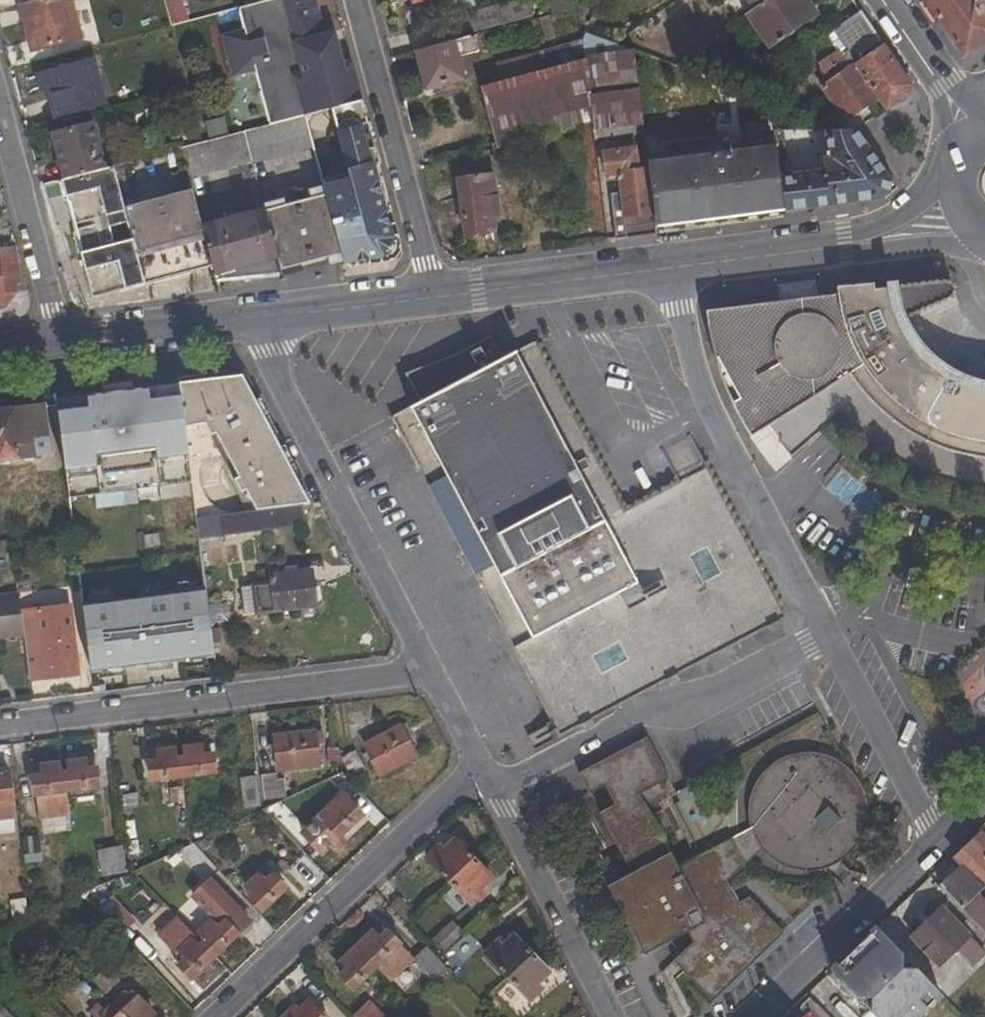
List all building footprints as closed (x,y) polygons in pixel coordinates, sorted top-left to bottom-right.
[(83,38),(73,0),(41,0),(19,6),(31,51),(83,38)] [(170,26),(190,21),(184,0),(164,0),(170,26)] [(304,116),(361,101),(351,61),(342,63),(333,32),(323,34),(320,24),(317,13),(309,15),(306,2),(314,0),(267,0),(265,1),(238,8),(243,30),(220,35),(232,79),(255,72),(269,125),(304,116)] [(317,13),(314,0),(306,2),(309,15),(317,13)] [(532,16),(528,0),(514,0),(469,12),(474,31),(532,16)] [(747,11),(750,9),(756,4),(753,0),(740,0),(747,11)] [(811,0),(762,0),(756,4),(750,9),(765,29),(759,33),(770,47),(815,15),(807,3),(811,0)] [(963,57),(984,42),(984,0),(924,0),(963,57)] [(857,6),(829,26),(832,31),(861,12),(857,6)] [(750,9),(747,11),(741,15),(755,35),(759,33),(765,29),(750,9)] [(890,119),(921,100),(861,12),(832,31),(841,46),(817,63),(827,80),(818,86),(844,121),(876,99),(882,107),(890,119)] [(333,32),(330,22),(320,24),(323,34),(333,32)] [(593,130),(643,124),(634,50),(617,43),(583,32),(578,40),(569,62),(499,81),(481,86),(497,148),(592,123),(593,130)] [(459,57),(479,52),(475,35),(416,51),(426,89),(450,82),(460,79),(464,78),(459,57)] [(578,40),(495,63),(499,81),(569,62),(578,40)] [(41,91),(49,90),(56,120),(107,107),(94,58),(36,73),(41,91)] [(452,90),(462,87),(460,79),(450,82),(452,90)] [(384,251),(386,250),(400,246),(361,101),(304,116),(313,149),(325,195),(341,255),(359,267),(389,262),(384,251)] [(252,165),(313,149),(304,116),(269,125),(244,132),(251,163),(252,165)] [(93,122),(52,132),(64,179),(105,169),(93,122)] [(880,200),(893,188),(855,129),(825,130),(827,148),(826,158),(823,170),(780,175),(784,212),(840,205),(880,200)] [(189,179),(251,163),(244,132),(201,143),(181,149),(189,179)] [(784,212),(780,175),(774,139),(746,143),(747,149),(729,152),(729,144),(709,147),(710,153),(648,160),(657,228),(784,212)] [(657,237),(657,228),(648,160),(639,162),(637,145),(601,150),(605,176),(617,175),(618,191),(609,192),(613,229),(616,243),(657,237)] [(79,253),(92,298),(145,285),(138,257),(115,166),(105,169),(64,179),(60,181),(65,198),(68,197),(82,251),(79,253)] [(495,214),(500,213),(496,174),(456,177),(464,240),(496,236),(495,214)] [(141,257),(138,257),(145,285),(212,268),(201,224),(192,190),(128,206),(141,257)] [(341,255),(325,195),(265,211),(280,271),(341,255)] [(212,268),(217,284),(282,277),(280,271),(265,211),(264,209),(201,224),(212,268)] [(20,289),(18,256),(15,246),(0,247),(0,309),(5,309),(20,289)] [(705,311),(715,358),(718,358),(740,397),(731,402),(750,436),(768,427),(792,458),(824,432),(841,451),(857,464),(885,482),(912,496),(939,506),(974,513),(984,514),(984,391),(982,391),(969,388),(950,380),(921,361),(902,343),(894,332),(890,324),(947,300),(950,298),(952,294),(953,289),(951,286),(948,283),(944,282),(848,294),(705,311)] [(571,410),(535,343),(516,353),(473,376),(458,349),(439,359),(453,386),(410,409),(391,419),(451,534),(558,737),(786,618),(713,478),(707,467),(624,512),(571,410)] [(715,358),(719,375),(731,402),(740,397),(718,358),(715,358)] [(242,376),(179,383),(180,386),(185,427),(204,425),(216,449),(222,447),(231,465),(226,468),(240,493),(245,491),(256,511),(299,505),(310,504),(242,376)] [(145,381),(146,390),(174,386),(173,377),(145,381)] [(104,507),(194,498),(185,427),(180,386),(56,402),(69,498),(102,493),(104,507)] [(44,405),(0,410),(0,454),(1,460),(50,454),(44,405)] [(256,511),(197,518),(200,538),(302,525),(299,505),(256,511)] [(271,576),(272,583),(240,588),(243,614),(315,606),(311,571),(271,576)] [(204,591),(83,605),(91,671),(213,657),(204,591)] [(17,592),(0,594),(0,639),(23,637),(20,616),(17,592)] [(78,675),(71,610),(20,616),(23,637),(29,680),(78,675)] [(407,727),(404,724),(364,746),(380,775),(416,756),(408,740),(412,737),(407,727)] [(321,744),(319,731),(275,737),(278,770),(319,765),(317,744),(321,744)] [(738,902),(728,880),(744,865),(731,839),(677,866),(639,795),(668,778),(646,737),(578,773),(589,795),(604,787),(614,806),(600,813),(631,873),(608,886),(644,955),(693,929),(697,938),(673,960),(712,1001),(784,933),(751,897),(738,902)] [(184,747),(185,757),(180,758),(182,776),(215,772),(211,744),(184,747)] [(149,761),(151,779),(182,776),(180,758),(176,758),(175,748),(152,751),(153,761),(149,761)] [(751,814),(752,827),(763,847),(777,860),(791,867),(802,869),(815,869),(830,864),(845,855),(853,846),(860,834),(863,822),(864,809),(859,790),(849,773),(837,764),(826,760),(811,756),(800,756),(789,759),(780,763),(771,769),(759,782),(752,801),(751,814)] [(69,762),(69,772),(64,773),(66,790),(99,786),(95,758),(69,762)] [(70,815),(66,790),(64,773),(59,774),(57,764),(29,768),(37,819),(70,815)] [(14,816),(8,769),(0,770),(0,817),(14,816)] [(239,779),(242,810),(262,807),(258,777),(239,779)] [(700,795),(695,784),(677,794),(681,805),(700,795)] [(363,815),(343,795),(307,830),(327,850),(363,815)] [(763,847),(752,827),(731,839),(744,865),(763,847)] [(984,889),(984,835),(982,833),(955,857),(963,865),(958,869),(940,887),(962,911),(979,895),(984,889)] [(42,862),(39,836),(21,838),(24,864),(42,862)] [(437,845),(425,860),(446,883),(473,859),(453,840),(442,850),(437,845)] [(96,851),(102,876),(125,871),(121,846),(96,851)] [(955,857),(951,862),(958,869),(963,865),(955,857)] [(473,859),(446,883),(470,907),(484,894),(478,889),(491,878),(473,859)] [(286,889),(266,868),(245,887),(253,895),(249,899),(262,912),(286,889)] [(205,941),(202,944),(214,957),(250,922),(210,882),(193,898),(213,918),(198,933),(205,941)] [(969,917),(984,902),(979,895),(962,911),(969,917)] [(25,898),(8,904),(14,924),(30,917),(25,898)] [(190,899),(175,912),(189,928),(204,915),(190,899)] [(984,902),(969,917),(984,934),(984,901),(984,902)] [(978,945),(940,907),(909,937),(938,966),(956,949),(965,959),(978,945)] [(175,955),(171,958),(191,979),(214,957),(202,944),(199,947),(190,937),(193,935),(170,911),(151,930),(175,955)] [(451,922),(430,943),(441,955),(463,934),(451,922)] [(939,993),(876,927),(831,971),(875,1016),(913,1016),(939,993)] [(355,947),(375,967),(389,983),(406,966),(398,962),(408,954),(387,932),(378,938),(372,933),(355,947)] [(496,942),(483,955),(506,979),(532,955),(512,936),(502,948),(496,942)] [(342,973),(340,977),(351,989),(375,967),(355,947),(334,965),(342,973)] [(426,947),(411,961),(433,984),(448,970),(426,947)] [(532,955),(506,979),(528,1003),(542,989),(537,985),(550,974),(532,955)] [(105,969),(92,981),(105,995),(118,982),(105,969)] [(969,976),(962,969),(951,979),(959,986),(969,976)] [(130,989),(113,1004),(126,1016),(150,1016),(153,1014),(130,989)] [(809,997),(801,1005),(807,1011),(801,1016),(828,1016),(809,997)] [(282,1016),(324,1016),(308,1001),(298,1012),(293,1007),(282,1016)] [(369,1001),(353,1016),(383,1016),(369,1001)] [(0,1004),(0,1016),(13,1016),(0,1004)] [(95,1016),(126,1016),(113,1004),(105,1012),(98,1004),(90,1012),(95,1016)]
